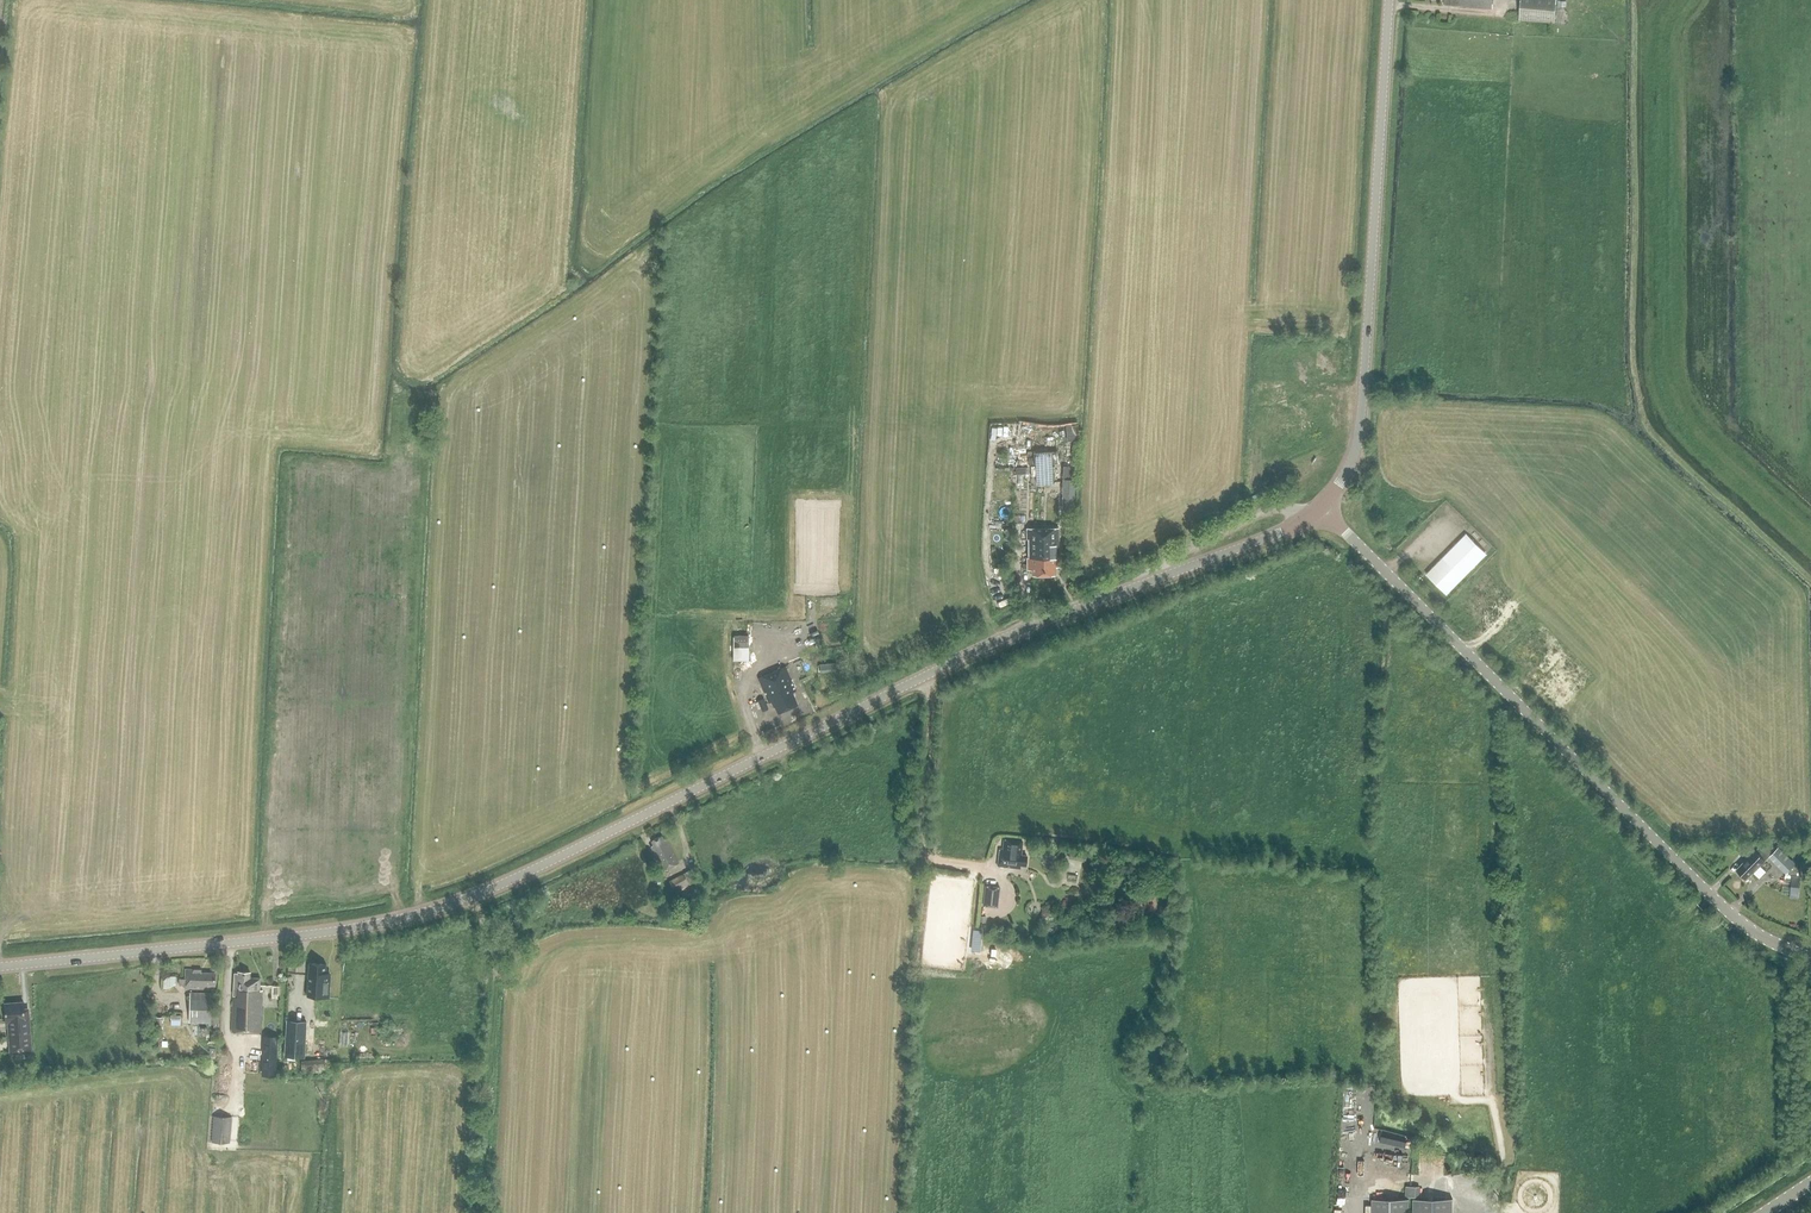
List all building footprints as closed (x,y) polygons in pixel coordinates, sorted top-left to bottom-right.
[(1492,0),(1443,0),(1443,4),(1492,8),(1492,0)] [(1556,0),(1521,0),(1519,20),(1554,23),(1556,0)] [(1046,458),(1046,452),(1041,452),(1040,481),(1055,482),(1056,458),(1046,458)] [(1062,467),(1062,480),(1061,510),(1073,510),(1074,467),(1062,467)] [(1027,528),(1027,539),(1028,539),(1028,558),(1027,558),(1027,570),(1032,570),(1032,575),(1055,575),(1055,566),(1058,566),(1058,567),(1059,567),(1059,528),(1027,528)] [(1472,532),(1430,572),(1450,593),(1492,553),(1472,532)] [(825,601),(826,608),(844,604),(842,597),(825,601)] [(737,634),(737,660),(753,660),(753,634),(737,634)] [(1527,646),(1517,656),(1527,667),(1537,657),(1527,646)] [(819,664),(820,672),(837,670),(836,662),(819,664)] [(778,713),(798,704),(792,692),(795,691),(785,667),(759,679),(769,702),(771,701),(773,706),(775,705),(778,713)] [(762,712),(768,709),(763,698),(757,701),(762,712)] [(662,871),(679,863),(667,838),(664,840),(663,836),(651,841),(653,844),(650,846),(662,871)] [(1027,855),(1022,855),(1023,851),(1022,851),(1023,841),(1004,839),(1003,849),(1000,849),(998,866),(1021,869),(1021,865),(1026,866),(1027,855)] [(1755,851),(1754,850),(1743,860),(1744,861),(1736,870),(1746,878),(1752,872),(1753,874),(1769,856),(1787,873),(1796,862),(1778,846),(1773,852),(1766,845),(1762,850),(1759,847),(1755,851)] [(1078,851),(1070,850),(1068,859),(1077,860),(1078,851)] [(690,886),(684,873),(669,881),(675,893),(690,886)] [(1789,898),(1798,899),(1800,877),(1792,876),(1789,898)] [(982,906),(997,907),(1000,887),(985,885),(982,906)] [(309,963),(307,996),(329,997),(331,975),(326,975),(326,964),(309,963)] [(179,985),(185,985),(185,987),(204,988),(204,984),(215,985),(216,972),(202,972),(202,969),(186,969),(186,979),(179,978),(179,985)] [(261,1033),(263,990),(260,990),(260,978),(250,977),(250,972),(239,972),(239,973),(236,973),(233,1031),(261,1033)] [(279,986),(271,986),(271,1000),(279,1000),(279,986)] [(190,993),(189,1023),(218,1023),(218,1016),(211,1016),(212,993),(190,993)] [(6,1020),(7,1020),(10,1054),(16,1053),(16,1057),(31,1056),(31,1050),(32,1050),(28,1012),(25,1012),(24,1001),(5,1003),(6,1020)] [(322,1018),(322,1038),(331,1038),(332,1018),(322,1018)] [(285,1056),(304,1057),(307,1021),(287,1020),(285,1056)] [(219,1089),(232,1091),(236,1059),(224,1057),(219,1089)] [(210,1142),(229,1143),(231,1117),(212,1116),(210,1142)] [(1409,1199),(1372,1200),(1372,1212),(1409,1212),(1409,1199)] [(1413,1199),(1413,1212),(1452,1212),(1452,1199),(1413,1199)]
